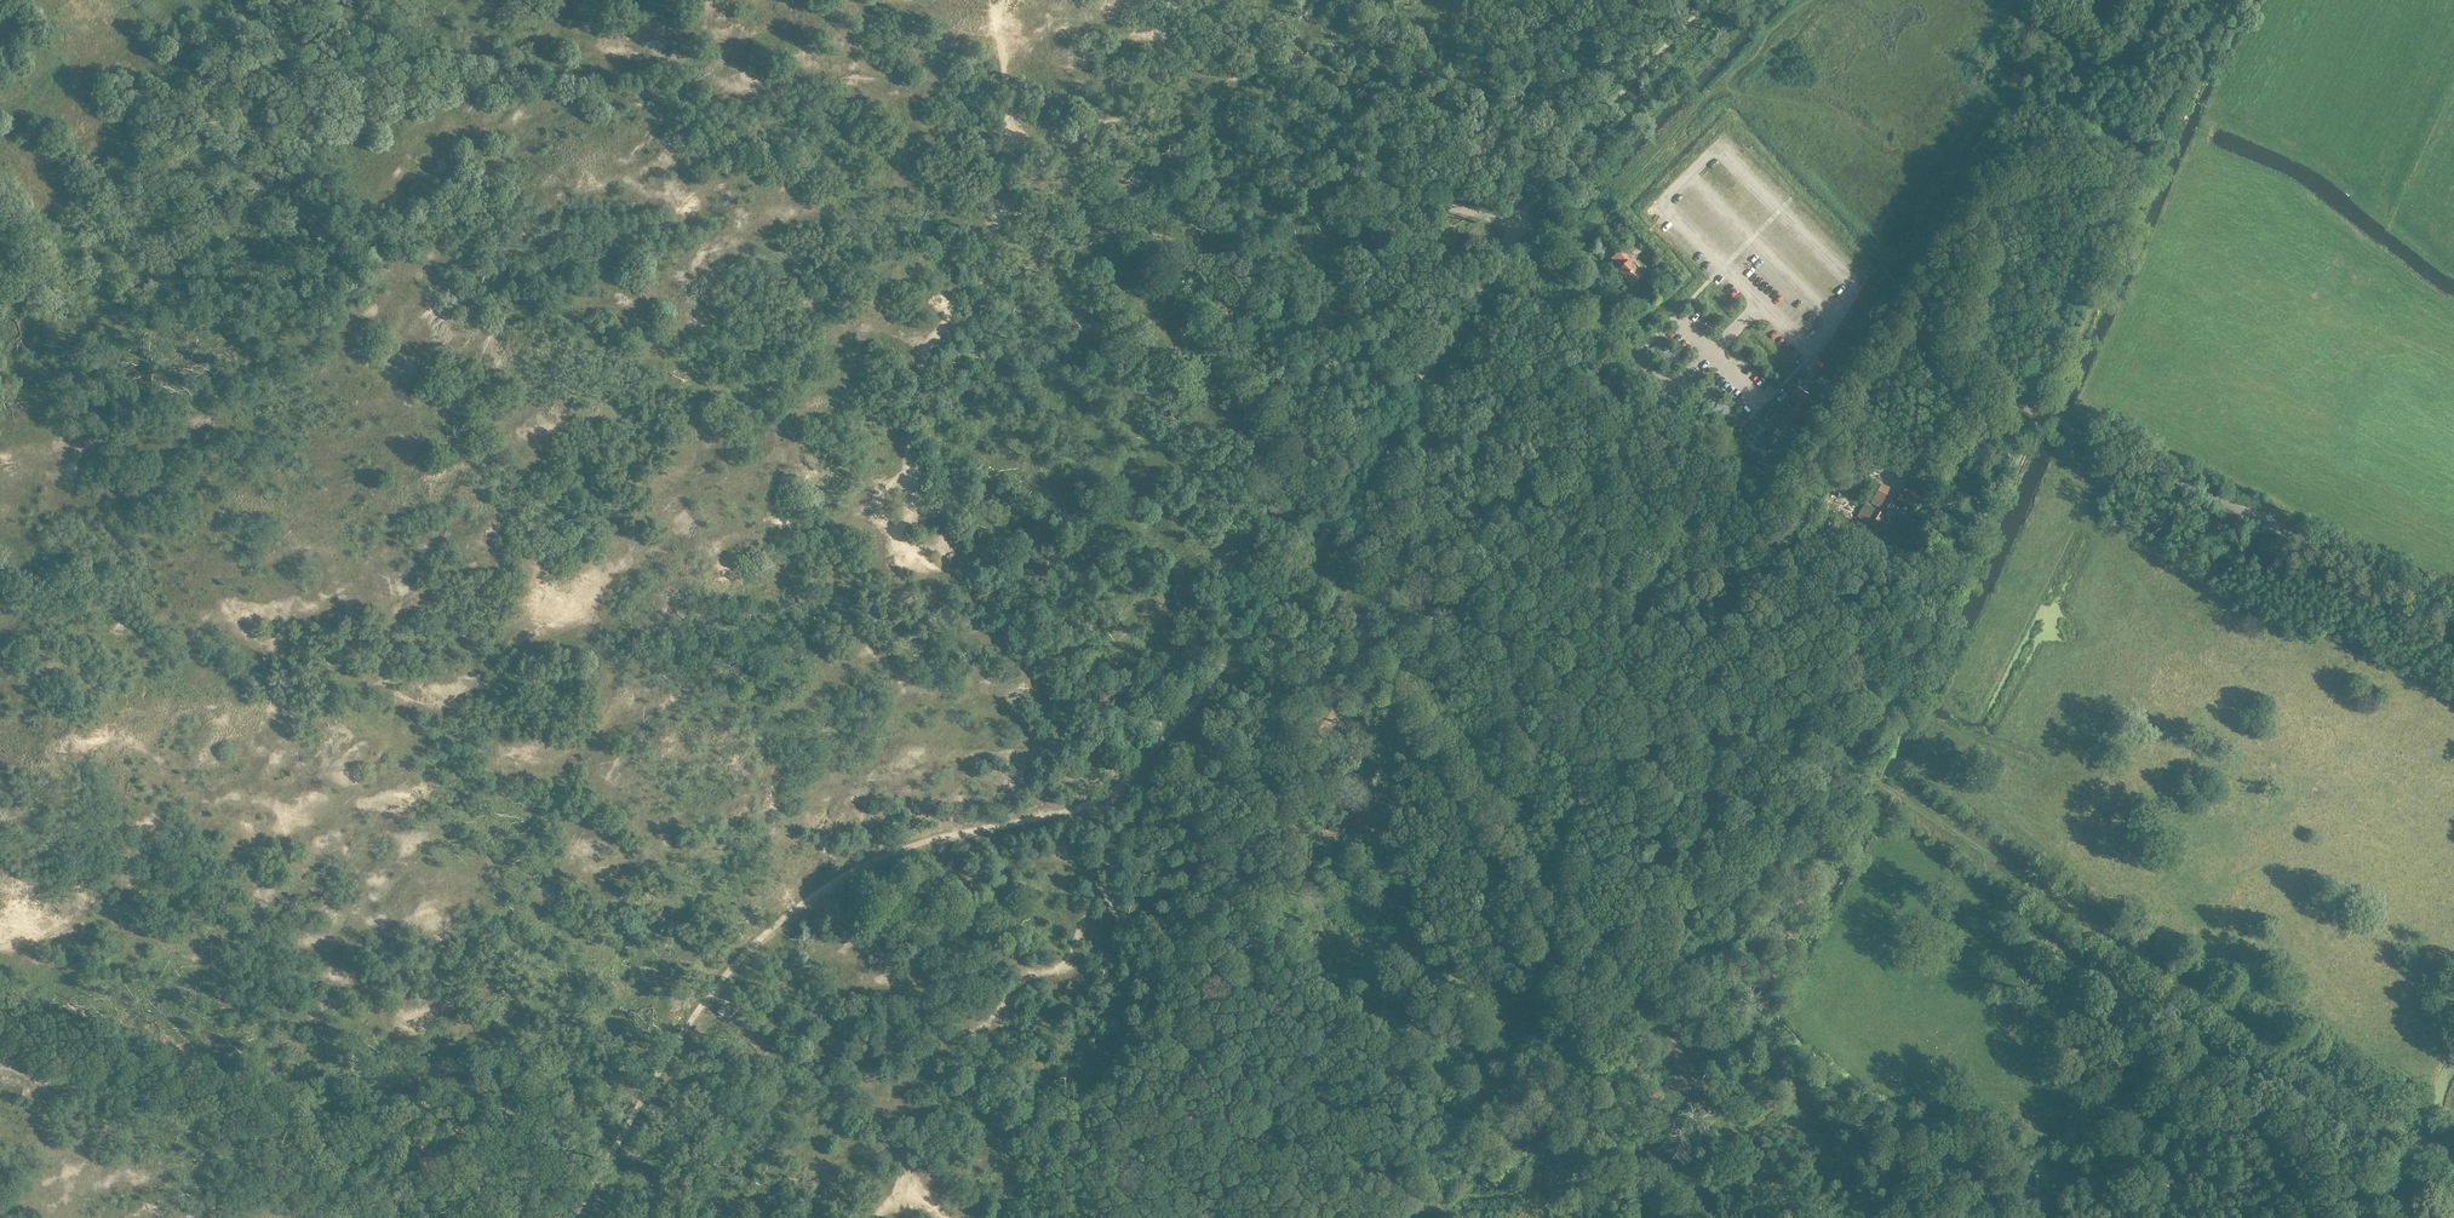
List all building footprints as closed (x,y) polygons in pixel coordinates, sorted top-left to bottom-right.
[(1618,216),(1613,211),(1606,218),(1608,220),(1611,223),(1618,216)] [(1619,231),(1622,234),(1632,224),(1623,214),(1612,225),(1618,231),(1619,231)] [(1619,268),(1617,270),(1632,286),(1642,276),(1631,263),(1633,261),(1622,249),(1610,258),(1619,268)] [(1881,482),(1872,502),(1882,506),(1891,486),(1881,482)] [(1912,513),(1923,495),(1906,485),(1897,500),(1893,497),(1885,511),(1900,521),(1901,520),(1903,522),(1909,512),(1912,513)] [(1859,518),(1890,536),(1898,523),(1866,504),(1859,518)] [(717,1012),(724,1017),(730,1009),(724,1004),(717,1012)]
